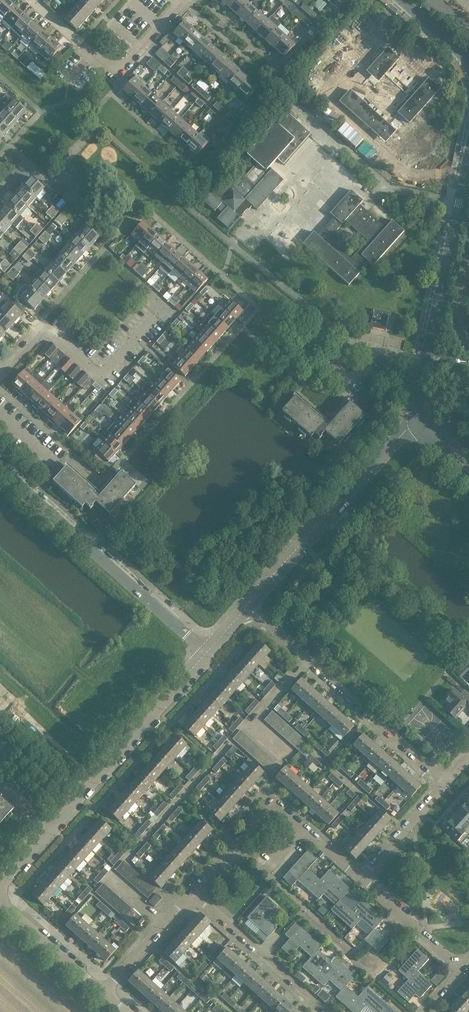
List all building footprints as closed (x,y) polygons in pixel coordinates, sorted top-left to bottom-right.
[(2,2),(0,0),(0,16),(4,19),(14,7),(6,0),(4,0),(2,2)] [(80,1),(92,12),(101,3),(97,0),(81,0),(80,1)] [(220,0),(229,8),(237,0),(220,0)] [(229,8),(238,17),(249,5),(244,0),(237,0),(229,8)] [(288,10),(292,6),(286,0),(282,4),(288,10)] [(337,9),(346,0),(327,0),(337,9)] [(80,1),(72,10),(84,21),(92,12),(80,1)] [(304,4),(301,8),(307,14),(310,10),(304,4)] [(249,5),(238,17),(247,25),(258,13),(249,5)] [(23,15),(14,7),(4,19),(13,27),(23,15)] [(72,10),(64,20),(76,31),(84,21),(72,10)] [(310,10),(307,14),(313,19),(316,15),(310,10)] [(301,21),(304,17),(298,11),(294,15),(301,21)] [(258,13),(247,25),(257,33),(267,21),(258,13)] [(33,23),(23,15),(13,27),(22,35),(33,23)] [(267,21),(257,33),(266,41),(276,29),(280,25),(271,17),(267,21)] [(307,26),(310,22),(304,17),(301,21),(307,26)] [(178,38),(182,42),(193,30),(184,22),(170,37),(175,42),(178,38)] [(42,32),(33,23),(22,35),(31,44),(42,32)] [(276,29),(266,41),(275,49),(285,37),(276,29)] [(202,38),(193,30),(182,42),(192,50),(202,38)] [(51,40),(42,32),(31,44),(40,52),(51,40)] [(285,37),(275,49),(284,58),(297,43),(293,39),(290,42),(285,37)] [(211,47),(202,38),(192,50),(201,58),(211,47)] [(116,49),(121,43),(116,39),(110,44),(116,49)] [(60,48),(51,40),(40,52),(50,60),(60,48)] [(326,48),(323,45),(307,63),(310,66),(326,48)] [(220,55),(211,47),(201,58),(210,67),(220,55)] [(170,55),(161,48),(155,55),(163,62),(170,55)] [(350,90),(339,102),(385,143),(406,120),(410,124),(441,89),(428,78),(422,85),(396,63),(400,59),(388,48),(366,71),(371,75),(354,93),(350,90)] [(26,55),(20,62),(19,62),(25,68),(26,67),(32,60),(26,55)] [(174,59),(170,56),(170,55),(163,62),(170,68),(177,60),(175,58),(174,59)] [(230,63),(220,55),(210,67),(219,75),(230,63)] [(155,72),(161,65),(152,57),(146,65),(155,72)] [(239,71),(230,63),(219,75),(228,83),(239,71)] [(164,75),(167,71),(161,65),(155,72),(155,73),(158,70),(164,75)] [(183,67),(180,70),(176,74),(182,79),(186,75),(189,72),(183,67)] [(40,80),(45,74),(42,71),(37,77),(40,80)] [(248,79),(239,71),(228,83),(237,91),(234,94),(248,79)] [(182,79),(188,85),(192,81),(186,75),(182,79)] [(176,86),(180,82),(174,77),(170,81),(176,86)] [(122,90),(132,99),(145,84),(141,80),(138,83),(133,78),(122,90)] [(248,79),(234,94),(233,96),(242,104),(257,87),(248,79)] [(182,92),(186,88),(180,82),(176,86),(182,92)] [(145,84),(132,99),(132,101),(132,103),(134,104),(136,104),(137,104),(138,104),(141,107),(152,95),(143,87),(146,84),(145,84)] [(201,96),(204,92),(198,86),(195,90),(201,96)] [(201,96),(207,101),(210,97),(204,92),(201,96)] [(198,98),(192,93),(188,97),(194,103),(198,98)] [(152,95),(141,107),(141,109),(142,111),(143,112),(145,112),(147,112),(150,115),(161,103),(152,95)] [(13,98),(5,107),(18,119),(26,110),(13,98)] [(198,98),(194,103),(195,103),(201,108),(204,104),(198,99),(199,98),(198,98)] [(163,101),(161,103),(150,115),(159,123),(170,111),(172,109),(163,101)] [(219,112),(222,108),(216,102),(213,107),(219,112)] [(0,113),(0,119),(10,128),(18,119),(5,107),(0,113)] [(219,112),(225,117),(229,113),(222,108),(219,112)] [(213,119),(216,115),(210,109),(207,113),(213,119)] [(249,156),(256,163),(265,171),(277,159),(283,164),(311,134),(285,110),(274,122),(275,123),(247,154),(249,156)] [(170,111),(159,123),(168,131),(179,119),(170,111)] [(219,124),(222,120),(216,115),(213,119),(219,124)] [(2,137),(10,128),(0,119),(0,135),(2,137)] [(179,119),(168,131),(178,140),(188,128),(179,119)] [(188,128),(178,140),(187,148),(197,136),(188,128)] [(210,141),(205,137),(200,132),(197,136),(187,148),(196,156),(210,141)] [(247,175),(238,167),(225,181),(228,184),(219,194),(213,189),(202,200),(202,201),(214,211),(216,209),(221,213),(216,219),(228,229),(239,217),(250,205),(257,210),(283,181),(271,170),(266,175),(263,173),(265,171),(256,163),(256,164),(248,157),(243,163),(251,170),(247,175)] [(31,176),(23,185),(36,197),(44,188),(31,176)] [(36,197),(23,185),(15,194),(28,206),(36,197)] [(313,232),(302,244),(349,286),(369,263),(373,266),(404,232),(392,220),(385,228),(359,205),(363,201),(351,190),(330,213),(334,217),(317,236),(313,232)] [(28,206),(15,194),(7,203),(20,215),(28,206)] [(20,215),(7,203),(0,211),(0,213),(12,224),(16,227),(24,219),(20,215)] [(52,206),(49,210),(56,215),(59,212),(52,206)] [(49,210),(46,213),(52,219),(56,215),(49,210)] [(0,213),(0,229),(4,233),(12,224),(0,213)] [(61,213),(58,217),(64,223),(68,219),(61,213)] [(58,217),(54,221),(61,227),(64,223),(58,217)] [(131,235),(139,243),(151,229),(142,222),(131,235)] [(36,224),(33,227),(40,233),(43,230),(36,224)] [(86,225),(77,234),(91,246),(99,237),(86,225)] [(33,227),(30,231),(36,237),(40,233),(33,227)] [(55,228),(49,230),(52,237),(57,235),(55,228)] [(144,254),(147,250),(159,237),(151,229),(139,243),(136,246),(144,254)] [(45,231),(42,235),(48,241),(52,237),(45,231)] [(91,246),(77,234),(69,243),(83,255),(91,246)] [(42,235),(38,239),(45,245),(48,241),(42,235)] [(159,237),(147,250),(144,254),(148,257),(151,253),(155,257),(167,244),(159,237)] [(24,251),(27,248),(20,242),(17,245),(24,251)] [(83,255),(69,243),(61,252),(75,264),(83,255)] [(167,244),(155,257),(163,264),(175,251),(167,244)] [(17,245),(14,249),(20,255),(24,251),(17,245)] [(20,255),(14,249),(9,255),(13,259),(15,261),(20,255)] [(29,249),(26,253),(32,259),(36,255),(29,249)] [(50,259),(53,261),(67,273),(75,264),(61,252),(58,250),(58,251),(56,249),(49,257),(51,259),(50,259)] [(175,251),(163,264),(159,269),(167,276),(171,271),(183,258),(175,251)] [(26,253),(22,257),(29,263),(32,259),(26,253)] [(183,258),(171,271),(179,278),(191,265),(183,258)] [(4,259),(1,263),(8,269),(11,265),(4,259)] [(53,261),(46,270),(59,281),(67,273),(53,261)] [(139,275),(146,267),(142,263),(134,271),(139,275)] [(191,265),(179,278),(177,281),(181,285),(183,282),(187,286),(199,273),(191,265)] [(13,267),(10,271),(16,277),(20,273),(13,267)] [(139,275),(142,278),(149,270),(146,267),(139,275)] [(46,270),(38,278),(51,290),(59,281),(46,270)] [(10,271),(6,275),(13,281),(16,277),(10,271)] [(199,273),(187,286),(196,293),(208,280),(199,273)] [(38,278),(30,287),(43,299),(51,290),(38,278)] [(35,308),(43,299),(30,287),(21,296),(35,308)] [(174,294),(172,297),(167,292),(162,297),(167,301),(168,301),(171,304),(177,297),(174,294)] [(0,309),(0,311),(14,323),(22,314),(14,306),(17,302),(11,297),(0,309)] [(177,297),(171,304),(174,307),(180,300),(177,297)] [(230,299),(223,307),(235,318),(243,310),(230,299)] [(235,318),(223,307),(215,315),(228,326),(235,318)] [(369,327),(370,327),(385,331),(389,313),(373,310),(369,327)] [(5,333),(14,323),(0,311),(0,328),(5,333)] [(228,326),(215,315),(212,312),(205,320),(221,335),(228,326)] [(221,335),(205,320),(197,328),(201,331),(214,343),(221,335)] [(214,343),(201,331),(194,339),(206,351),(214,343)] [(160,338),(168,346),(171,343),(162,335),(160,338)] [(156,342),(159,345),(165,350),(168,346),(160,338),(156,342)] [(194,339),(187,348),(199,359),(206,351),(194,339)] [(50,342),(41,352),(49,359),(50,358),(58,349),(50,342)] [(199,359),(187,348),(179,356),(192,367),(199,359)] [(58,349),(50,358),(54,362),(59,356),(63,360),(66,356),(58,349)] [(66,356),(63,360),(57,366),(65,374),(74,364),(66,356)] [(143,356),(137,363),(141,366),(146,359),(143,356)] [(179,356),(176,360),(171,357),(168,360),(184,375),(192,367),(179,356)] [(74,364),(65,374),(73,381),(79,374),(82,371),(74,364)] [(19,393),(32,378),(35,376),(26,368),(24,371),(12,384),(18,389),(16,391),(19,393)] [(168,368),(161,377),(173,388),(180,380),(168,368)] [(132,369),(123,379),(126,382),(132,376),(133,377),(136,373),(132,369)] [(82,371),(79,374),(83,378),(78,383),(82,387),(90,378),(82,371)] [(29,398),(40,385),(44,382),(35,375),(35,376),(32,378),(19,393),(21,395),(23,393),(29,398)] [(173,388),(161,377),(153,385),(166,396),(173,388)] [(90,378),(82,387),(86,391),(92,385),(95,388),(98,385),(90,378)] [(153,385),(149,381),(142,389),(146,393),(159,404),(166,396),(153,385)] [(35,408),(48,393),(52,389),(44,382),(40,385),(29,398),(34,403),(32,405),(35,408)] [(114,389),(108,395),(112,398),(117,391),(114,389)] [(48,393),(35,408),(38,410),(40,408),(45,413),(56,400),(48,393)] [(159,404),(146,393),(143,396),(139,393),(136,397),(139,400),(139,401),(151,412),(159,404)] [(295,396),(293,398),(281,411),(311,438),(314,434),(318,437),(317,438),(319,439),(325,433),(338,445),(355,426),(357,428),(362,423),(359,421),(365,415),(350,402),(328,426),(295,396)] [(56,400),(45,413),(50,417),(48,419),(51,422),(64,407),(56,400)] [(139,401),(132,409),(144,420),(151,412),(139,401)] [(108,412),(103,408),(100,405),(94,411),(97,414),(100,411),(105,415),(108,412)] [(64,407),(51,422),(54,425),(56,423),(61,427),(72,414),(64,407)] [(144,420),(132,409),(124,417),(137,428),(144,420)] [(72,414),(61,427),(66,432),(64,434),(67,436),(84,417),(76,410),(73,414),(72,414)] [(94,420),(89,417),(80,427),(83,430),(88,424),(89,425),(94,420)] [(137,428),(124,417),(117,425),(130,436),(137,428)] [(117,425),(110,433),(122,444),(130,436),(117,425)] [(122,444),(110,433),(103,441),(115,452),(122,444)] [(103,441),(97,447),(95,445),(89,452),(100,462),(104,458),(108,461),(115,452),(103,441)] [(66,466),(53,482),(82,508),(84,505),(90,510),(96,503),(109,514),(136,485),(121,472),(100,496),(66,466)] [(330,581),(327,585),(336,593),(340,589),(337,587),(333,584),(330,581)] [(270,651),(259,642),(251,651),(256,655),(253,659),(259,664),(270,651)] [(259,664),(253,659),(256,655),(251,651),(240,663),(251,673),(253,670),(259,664)] [(251,673),(240,663),(232,672),(243,682),(245,680),(251,673)] [(243,682),(232,672),(224,681),(235,691),(236,689),(243,682)] [(278,682),(283,676),(279,673),(274,679),(278,682)] [(300,698),(310,687),(301,679),(291,690),(300,698)] [(235,691),(224,681),(216,690),(227,700),(228,698),(235,691)] [(271,682),(267,686),(271,690),(275,685),(271,682)] [(271,690),(267,686),(263,691),(261,690),(256,695),(262,700),(271,690)] [(457,686),(456,687),(462,692),(464,694),(461,697),(453,690),(444,700),(449,704),(445,709),(455,718),(466,706),(468,710),(468,697),(457,686)] [(309,706),(319,695),(310,687),(300,698),(302,699),(309,706)] [(227,700),(216,690),(208,699),(219,709),(220,708),(227,700)] [(326,712),(332,706),(319,695),(309,706),(312,709),(318,714),(322,709),(326,712)] [(219,709),(208,699),(200,708),(211,718),(211,717),(219,709)] [(255,699),(250,705),(254,709),(259,703),(255,699)] [(250,705),(245,711),(249,715),(254,709),(250,705)] [(331,725),(341,714),(332,706),(326,712),(322,709),(318,714),(323,718),(331,725)] [(211,718),(200,708),(192,717),(203,727),(211,718)] [(280,708),(277,712),(283,717),(286,713),(280,708)] [(268,724),(276,715),(272,711),(264,720),(268,724)] [(286,713),(283,717),(289,723),(292,719),(286,713)] [(344,737),(354,726),(341,714),(331,725),(344,737)] [(272,727),(280,718),(276,715),(268,724),(272,727)] [(203,727),(192,717),(183,727),(194,736),(203,727)] [(239,717),(234,723),(238,727),(243,721),(239,717)] [(276,731),(284,722),(280,718),(272,727),(276,731)] [(280,735),(288,725),(284,722),(276,731),(280,735)] [(234,723),(229,729),(233,733),(238,727),(234,723)] [(298,724),(295,728),(300,733),(304,729),(298,724)] [(284,738),(292,729),(288,725),(280,735),(284,738)] [(288,742),(296,733),(292,729),(284,738),(288,742)] [(304,729),(300,733),(307,739),(310,735),(304,729)] [(232,739),(236,743),(245,734),(241,730),(232,739)] [(292,745),(300,736),(296,733),(288,742),(292,745)] [(236,743),(240,746),(249,737),(245,734),(236,743)] [(362,753),(372,742),(363,734),(353,745),(362,753)] [(187,745),(176,735),(167,744),(172,749),(169,753),(175,758),(187,745)] [(223,735),(218,741),(222,745),(227,739),(223,735)] [(307,743),(300,736),(292,745),(299,752),(302,748),(307,743)] [(240,746),(244,750),(253,741),(249,737),(240,746)] [(324,747),(321,751),(327,757),(330,753),(339,742),(335,738),(326,749),(324,747)] [(218,741),(213,747),(217,751),(222,745),(218,741)] [(244,750),(248,754),(257,744),(253,741),(244,750)] [(317,741),(313,745),(319,750),(322,747),(317,743),(318,742),(317,741)] [(371,761),(381,750),(372,742),(362,753),(363,754),(371,761)] [(175,758),(169,753),(172,749),(167,744),(156,757),(167,767),(169,764),(175,758)] [(257,744),(248,754),(252,757),(261,748),(257,744)] [(234,746),(229,750),(233,754),(237,749),(234,746)] [(261,748),(252,757),(256,761),(265,752),(261,748)] [(229,750),(225,755),(229,759),(233,754),(229,750)] [(380,769),(390,758),(381,750),(371,761),(372,762),(380,769)] [(265,752),(256,761),(260,764),(269,755),(265,752)] [(310,754),(306,758),(312,763),(316,759),(310,754)] [(269,755),(260,764),(264,768),(273,759),(269,755)] [(167,767),(156,757),(148,766),(159,776),(161,773),(167,767)] [(223,758),(217,764),(221,767),(226,761),(223,758)] [(389,777),(399,766),(390,758),(380,769),(382,771),(389,777)] [(253,763),(248,759),(244,763),(249,767),(253,763)] [(264,768),(268,772),(277,762),(273,759),(264,768)] [(316,759),(312,763),(318,768),(322,764),(316,759)] [(281,766),(277,762),(268,772),(273,775),(281,766)] [(264,772),(253,763),(249,767),(245,772),(256,781),(264,772)] [(217,764),(212,770),(216,773),(221,767),(217,764)] [(343,764),(339,768),(345,773),(349,769),(343,764)] [(159,776),(148,766),(140,775),(151,785),(153,783),(159,776)] [(196,766),(191,772),(195,775),(200,769),(196,766)] [(407,783),(412,777),(399,766),(389,777),(392,779),(398,785),(403,780),(407,783)] [(294,783),(298,778),(296,776),(285,767),(276,777),(284,785),(290,779),(294,783)] [(349,769),(345,773),(351,778),(354,774),(349,769)] [(191,772),(185,778),(189,781),(195,775),(191,772)] [(255,782),(256,781),(245,772),(237,781),(248,790),(255,782)] [(331,773),(328,777),(334,783),(337,779),(331,773)] [(151,785),(140,775),(132,784),(143,794),(144,792),(151,785)] [(207,776),(201,782),(205,785),(211,779),(207,776)] [(398,785),(411,797),(421,786),(412,777),(407,783),(403,780),(398,785)] [(311,790),(307,786),(306,786),(303,782),(298,778),(294,783),(290,779),(284,785),(297,796),(297,797),(303,791),(307,795),(311,790)] [(334,783),(340,788),(343,784),(337,779),(334,783)] [(361,780),(357,784),(362,789),(366,785),(361,780)] [(246,792),(248,790),(237,781),(229,790),(240,799),(246,792)] [(201,782),(196,788),(200,791),(205,785),(201,782)] [(143,794),(132,784),(124,793),(135,803),(136,802),(143,794)] [(180,784),(175,790),(179,793),(184,787),(180,784)] [(366,785),(362,789),(369,794),(372,790),(366,785)] [(352,799),(356,795),(350,789),(346,793),(352,799)] [(175,790),(169,796),(173,799),(179,793),(175,790)] [(238,802),(240,799),(229,790),(221,799),(226,803),(222,807),(228,812),(238,802)] [(311,809),(320,798),(311,790),(307,795),(303,791),(297,797),(311,809)] [(135,803),(124,793),(116,802),(127,812),(127,811),(135,803)] [(358,796),(353,802),(357,805),(362,799),(358,796)] [(378,796),(375,800),(380,805),(384,801),(378,796)] [(14,809),(0,797),(0,824),(14,809)] [(319,817),(329,806),(320,798),(311,809),(319,817)] [(228,812),(222,807),(226,803),(221,799),(209,812),(220,821),(228,812)] [(384,801),(380,805),(387,810),(390,806),(384,801)] [(127,812),(116,802),(108,811),(119,821),(127,812)] [(164,802),(159,808),(163,811),(168,805),(164,802)] [(353,802),(347,808),(351,811),(357,805),(353,802)] [(464,805),(457,812),(468,823),(468,810),(464,805)] [(328,825),(338,814),(329,806),(319,817),(328,825)] [(179,807),(174,813),(178,816),(183,810),(179,807)] [(159,808),(153,814),(157,817),(163,811),(159,808)] [(383,829),(391,819),(380,809),(372,819),(377,823),(383,829)] [(457,812),(450,820),(468,836),(468,835),(468,823),(457,812)] [(174,813),(168,819),(172,822),(178,816),(174,813)] [(342,814),(337,819),(341,823),(346,817),(342,814)] [(204,839),(212,830),(198,817),(194,822),(197,825),(193,829),(204,839)] [(100,842),(111,829),(100,819),(92,828),(97,833),(94,836),(100,842)] [(148,819),(143,825),(147,829),(152,823),(148,819)] [(337,819),(331,825),(335,829),(341,823),(337,819)] [(383,829),(377,823),(372,819),(364,828),(369,832),(375,838),(382,830),(383,829)] [(468,836),(450,820),(443,828),(461,845),(468,836)] [(143,825),(137,831),(141,835),(147,829),(143,825)] [(163,825),(158,831),(161,834),(167,828),(163,825)] [(100,842),(94,836),(97,833),(92,828),(81,841),(92,851),(100,842)] [(373,839),(375,838),(369,832),(364,828),(356,837),(361,841),(357,845),(363,850),(373,839)] [(204,840),(204,839),(193,829),(185,838),(196,848),(204,840)] [(158,831),(152,836),(156,840),(161,834),(158,831)] [(363,850),(357,845),(361,841),(356,837),(344,850),(355,860),(363,850)] [(195,850),(196,848),(185,838),(177,847),(188,857),(195,850)] [(92,851),(81,841),(73,850),(84,860),(92,851)] [(147,842),(142,848),(145,852),(151,846),(147,842)] [(187,859),(188,857),(177,847),(169,856),(180,866),(187,859)] [(142,848),(136,854),(140,858),(145,852),(142,848)] [(84,860),(73,850),(65,859),(76,869),(84,860)] [(120,850),(115,856),(119,860),(124,854),(120,850)] [(307,851),(303,856),(312,865),(317,859),(307,851)] [(110,858),(112,860),(110,862),(114,866),(119,860),(115,856),(113,855),(110,858)] [(135,856),(130,861),(134,865),(139,860),(135,856)] [(178,869),(180,866),(169,856),(161,865),(166,870),(163,874),(169,879),(178,869)] [(312,865),(303,856),(298,861),(308,869),(312,865)] [(76,869),(65,859),(57,868),(68,877),(76,869)] [(123,861),(115,870),(119,874),(127,864),(123,861)] [(308,869),(298,861),(294,866),(303,875),(308,869)] [(123,877),(131,868),(127,864),(119,874),(123,877)] [(104,869),(99,874),(103,878),(111,869),(107,865),(106,866),(105,867),(104,868),(104,869)] [(169,879),(163,874),(166,870),(161,865),(149,878),(161,888),(169,879)] [(303,875),(294,866),(288,872),(298,880),(303,875)] [(68,877),(57,868),(49,877),(60,886),(68,877)] [(127,881),(135,871),(131,868),(123,877),(127,881)] [(308,869),(303,875),(298,880),(319,899),(326,891),(321,888),(327,881),(323,877),(320,880),(308,869)] [(329,870),(323,877),(327,881),(321,888),(326,891),(327,889),(340,900),(341,900),(350,889),(329,870)] [(135,871),(127,881),(132,884),(140,875),(135,871)] [(298,880),(288,872),(283,879),(292,887),(298,880)] [(99,874),(94,880),(98,884),(103,878),(99,874)] [(136,888),(144,879),(140,875),(132,884),(136,888)] [(60,886),(49,877),(41,886),(52,895),(60,886)] [(140,891),(148,882),(144,879),(136,888),(140,891)] [(144,895),(152,886),(148,882),(140,891),(144,895)] [(99,896),(107,887),(103,883),(95,892),(99,896)] [(52,895),(41,886),(32,895),(43,905),(52,895)] [(88,886),(83,892),(87,896),(92,890),(88,886)] [(152,886),(144,895),(148,898),(156,889),(152,886)] [(103,899),(112,890),(107,887),(99,896),(103,899)] [(107,903),(116,894),(112,890),(103,899),(107,903)] [(83,892),(78,898),(82,902),(87,896),(83,892)] [(111,906),(120,897),(116,894),(107,903),(111,906)] [(149,902),(155,907),(162,899),(156,894),(149,902)] [(115,910),(124,901),(120,897),(111,906),(115,910)] [(267,919),(278,907),(266,897),(248,918),(269,937),(277,928),(267,919)] [(354,910),(341,900),(340,900),(331,910),(352,929),(359,922),(354,918),(360,911),(356,907),(354,910)] [(384,919),(362,900),(356,907),(360,911),(354,918),(359,922),(361,919),(373,930),(374,929),(375,930),(384,919)] [(100,901),(96,906),(102,911),(106,907),(100,901)] [(119,914),(128,904),(124,901),(115,910),(119,914)] [(72,904),(67,910),(71,914),(77,908),(72,904)] [(123,917),(132,908),(128,904),(119,914),(123,917)] [(323,905),(319,910),(324,914),(328,909),(323,905)] [(106,907),(102,911),(108,916),(112,912),(106,907)] [(143,920),(144,919),(132,908),(123,917),(135,928),(138,924),(140,926),(144,921),(143,920)] [(67,910),(62,916),(66,919),(71,914),(67,910)] [(199,936),(211,923),(200,913),(192,922),(198,927),(194,932),(199,936)] [(84,931),(89,926),(75,915),(66,926),(75,934),(80,928),(84,931)] [(118,917),(114,921),(120,927),(124,923),(118,917)] [(199,936),(194,932),(198,927),(192,922),(180,935),(191,945),(193,943),(199,936)] [(124,923),(120,927),(126,932),(129,928),(124,923)] [(322,946),(295,923),(285,934),(290,938),(299,946),(312,957),(313,956),(321,947),(322,946)] [(88,945),(98,934),(89,926),(84,931),(80,928),(75,934),(88,945)] [(364,940),(369,944),(379,933),(375,930),(374,929),(373,930),(364,940)] [(379,933),(369,944),(373,948),(383,937),(379,933)] [(97,953),(107,942),(98,934),(88,945),(97,953)] [(191,945),(180,935),(172,944),(183,954),(184,953),(191,945)] [(194,944),(197,946),(203,939),(200,936),(194,944)] [(383,937),(373,948),(378,952),(388,941),(383,937)] [(299,946),(290,938),(286,944),(295,952),(299,946)] [(106,961),(116,950),(107,942),(97,953),(106,961)] [(175,963),(183,954),(172,944),(164,953),(175,963)] [(220,944),(215,950),(219,953),(224,948),(220,944)] [(295,952),(286,944),(281,949),(290,956),(295,952)] [(333,957),(321,947),(313,956),(312,957),(302,967),(324,986),(330,979),(326,975),(332,968),(327,964),(333,957)] [(226,967),(236,956),(226,948),(217,959),(226,967)] [(398,970),(406,977),(410,973),(416,978),(420,974),(417,971),(428,959),(417,949),(398,970)] [(215,950),(209,956),(213,959),(219,953),(215,950)] [(235,975),(245,964),(236,956),(226,967),(227,967),(235,975)] [(333,957),(327,964),(332,968),(326,975),(330,979),(332,976),(344,987),(345,987),(346,986),(355,976),(333,957)] [(162,958),(159,962),(165,967),(168,963),(162,958)] [(204,962),(199,968),(202,971),(208,965),(204,962)] [(168,963),(165,967),(171,972),(174,968),(168,963)] [(244,983),(254,972),(245,964),(235,975),(236,976),(244,983)] [(199,968),(193,973),(197,977),(202,971),(199,968)] [(151,982),(138,971),(128,981),(137,989),(143,983),(147,987),(151,982)] [(253,991),(263,980),(254,972),(244,983),(246,984),(253,991)] [(207,977),(203,973),(199,978),(209,987),(212,983),(206,977),(207,977)] [(410,973),(406,977),(409,980),(397,992),(408,1002),(427,981),(420,974),(416,978),(410,973)] [(432,980),(437,984),(443,977),(437,973),(432,980)] [(180,974),(177,978),(182,982),(186,978),(180,974)] [(182,982),(179,986),(183,989),(186,986),(192,991),(195,987),(186,978),(182,982)] [(262,999),(272,988),(263,980),(253,991),(255,993),(262,999)] [(157,988),(151,982),(147,987),(143,983),(137,989),(151,1001),(160,991),(157,988)] [(212,983),(209,987),(215,992),(218,988),(212,983)] [(346,986),(345,987),(344,987),(335,997),(353,1011),(360,1011),(364,1008),(359,1004),(365,998),(361,994),(358,997),(346,986)] [(195,987),(192,991),(199,998),(203,994),(195,987)] [(361,994),(365,998),(359,1004),(364,1008),(361,1011),(362,1011),(382,1011),(383,1011),(388,1005),(367,987),(361,994)] [(275,1002),(281,996),(274,990),(272,988),(262,999),(271,1007),(275,1002)] [(324,988),(318,994),(325,1001),(331,996),(324,988)] [(160,1009),(169,999),(160,991),(151,1001),(160,1009)] [(465,992),(457,1001),(468,1010),(468,995),(465,992)] [(224,993),(221,997),(227,1002),(230,998),(224,993)] [(203,994),(199,998),(206,1004),(210,1000),(203,994)] [(293,1008),(281,996),(275,1002),(271,1007),(274,1009),(277,1011),(283,1011),(284,1010),(286,1011),(290,1011),(293,1008)] [(230,998),(227,1002),(233,1008),(236,1004),(230,998)] [(178,1007),(169,999),(160,1009),(163,1011),(174,1011),(178,1007)] [(457,1001),(449,1010),(452,1011),(467,1011),(468,1010),(457,1001)]
